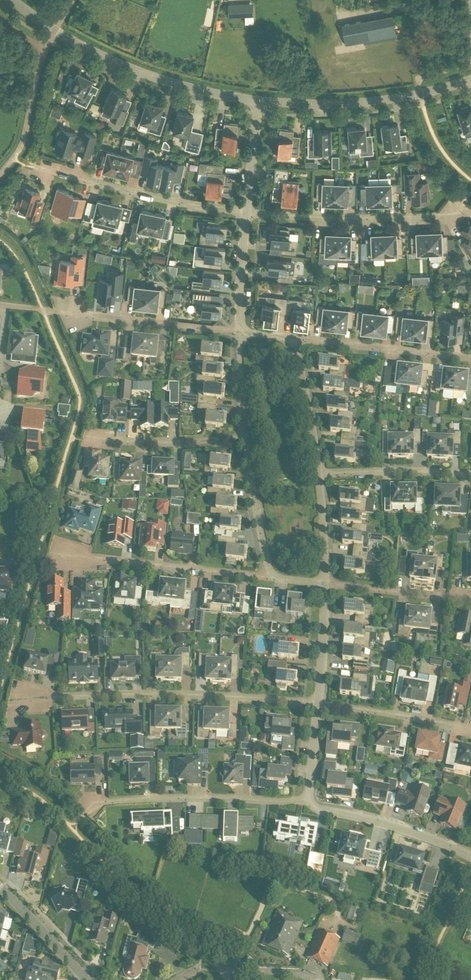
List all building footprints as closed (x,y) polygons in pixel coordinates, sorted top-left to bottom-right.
[(245,3),(235,3),(236,16),(245,16),(246,16),(245,3)] [(346,44),(364,41),(360,23),(343,26),(346,44)] [(77,95),(74,101),(86,107),(92,95),(86,92),(92,80),(78,73),(76,77),(70,73),(65,89),(77,95)] [(121,109),(126,95),(112,89),(104,108),(111,111),(109,118),(122,123),(127,111),(121,109)] [(147,103),(141,122),(139,122),(137,127),(139,129),(146,131),(148,130),(160,135),(164,122),(158,120),(162,107),(147,103)] [(468,108),(468,106),(461,108),(461,110),(458,111),(460,117),(458,118),(460,125),(462,125),(464,131),(470,129),(470,107),(468,108)] [(198,153),(203,133),(190,130),(193,116),(178,112),(173,132),(188,136),(185,149),(198,153)] [(237,151),(237,145),(236,145),(238,125),(224,123),(223,128),(216,127),(214,147),(227,149),(227,150),(237,151)] [(395,151),(408,149),(406,134),(399,135),(398,124),(382,127),(385,146),(394,145),(395,151)] [(360,155),(373,154),(372,141),(366,141),(365,129),(356,129),(356,128),(347,128),(347,133),(349,133),(350,150),(351,154),(360,153),(360,155)] [(77,134),(62,129),(61,131),(59,131),(58,132),(56,137),(57,139),(59,139),(56,149),(71,154),(73,148),(79,150),(78,153),(89,156),(95,136),(84,133),(82,138),(77,136),(77,134)] [(298,156),(300,136),(293,135),(294,131),(280,129),(277,150),(276,150),(275,156),(285,157),(285,155),(298,156)] [(321,151),(331,151),(330,131),(314,131),(314,144),(308,144),(308,157),(321,157),(321,151)] [(115,174),(120,154),(108,151),(107,152),(101,151),(98,163),(104,165),(103,171),(115,174)] [(136,173),(139,160),(133,159),(133,157),(120,154),(115,174),(128,177),(129,171),(136,173)] [(159,184),(163,165),(155,164),(156,159),(145,156),(142,169),(149,170),(147,181),(148,182),(148,183),(148,184),(149,185),(152,185),(153,185),(154,184),(155,183),(159,184)] [(181,177),(184,164),(172,162),(171,167),(163,165),(159,184),(164,185),(164,186),(165,187),(166,188),(168,189),(169,188),(170,188),(171,186),(172,187),(174,175),(181,177)] [(232,181),(227,181),(228,174),(222,173),(223,165),(200,163),(198,173),(207,174),(206,184),(204,184),(203,194),(209,195),(210,193),(230,195),(232,181)] [(275,167),(273,186),(272,200),(292,202),(292,204),(298,204),(299,195),(297,195),(299,182),(287,180),(289,169),(275,167)] [(427,182),(419,183),(419,173),(404,174),(405,191),(411,190),(412,203),(428,202),(428,199),(430,199),(429,190),(428,190),(427,182)] [(334,206),(335,184),(317,183),(316,196),(323,197),(322,204),(325,204),(325,206),(334,206)] [(353,198),(353,185),(335,184),(334,206),(343,207),(344,205),(346,205),(347,198),(353,198)] [(370,207),(379,207),(379,184),(360,185),(361,205),(370,205),(370,207)] [(391,197),(397,197),(397,184),(379,184),(379,207),(388,206),(388,204),(391,204),(391,197)] [(38,219),(42,204),(37,203),(40,193),(25,189),(22,200),(19,199),(17,206),(19,207),(19,208),(33,213),(32,217),(38,219)] [(81,216),(85,200),(68,195),(69,192),(58,189),(52,211),(67,216),(68,212),(81,216)] [(92,225),(104,228),(110,203),(108,203),(109,201),(102,199),(102,201),(98,200),(97,204),(88,202),(83,219),(93,222),(92,225)] [(110,203),(104,228),(122,232),(125,220),(119,218),(122,206),(120,206),(121,204),(112,202),(112,204),(110,203)] [(148,236),(149,232),(153,213),(151,213),(151,211),(143,210),(143,211),(141,211),(138,223),(132,222),(128,239),(135,241),(137,234),(148,236)] [(168,239),(171,223),(164,222),(165,216),(162,215),(162,214),(156,212),(155,214),(153,213),(149,232),(161,234),(160,237),(168,239)] [(223,236),(226,236),(227,226),(216,225),(217,222),(209,221),(208,224),(207,224),(206,231),(201,231),(199,244),(217,246),(218,238),(223,239),(223,236)] [(466,250),(465,251),(469,258),(470,257),(470,223),(460,231),(468,242),(463,245),(466,250)] [(288,233),(289,230),(281,229),(280,232),(270,231),(269,239),(271,239),(271,244),(282,245),(281,253),(296,255),(297,241),(289,240),(290,233),(288,233)] [(411,254),(429,253),(430,253),(429,230),(420,231),(420,233),(417,233),(417,240),(411,240),(411,254)] [(430,253),(429,253),(429,259),(439,259),(440,258),(441,256),(442,254),(442,252),(448,252),(447,239),(441,239),(441,232),(438,232),(438,230),(429,230),(430,253)] [(337,263),(338,232),(329,232),(329,234),(326,234),(326,241),(320,241),(319,254),(319,263),(337,263)] [(338,232),(337,263),(337,261),(355,262),(356,242),(350,242),(350,235),(347,235),(347,233),(338,232)] [(366,259),(385,259),(384,232),(374,233),(374,235),(372,235),(372,242),(366,242),(366,259)] [(385,255),(403,254),(402,241),(396,241),(396,234),(393,234),(393,232),(384,232),(385,259),(385,255)] [(175,233),(174,242),(184,243),(185,234),(175,233)] [(224,259),(225,249),(205,246),(204,259),(194,258),(193,266),(211,268),(212,260),(221,261),(222,258),(224,259)] [(80,283),(83,258),(72,257),(71,261),(61,260),(60,261),(57,261),(55,283),(73,285),(73,282),(80,283)] [(128,259),(127,268),(136,269),(137,260),(128,259)] [(286,268),(287,261),(267,259),(266,267),(268,267),(268,272),(279,273),(278,281),(293,282),(294,274),(288,274),(289,268),(286,268)] [(296,275),(305,275),(306,262),(297,261),(296,275)] [(49,275),(51,266),(39,264),(39,265),(43,274),(49,275)] [(223,281),(224,271),(204,269),(202,281),(193,280),(192,288),(210,290),(211,282),(220,283),(220,281),(223,281)] [(121,290),(123,273),(109,272),(108,281),(100,280),(97,301),(100,301),(102,303),(109,304),(111,302),(114,302),(115,289),(121,290)] [(359,284),(358,292),(366,292),(367,284),(359,284)] [(145,310),(147,288),(129,286),(128,299),(134,299),(133,306),(136,307),(136,309),(145,310)] [(164,303),(165,290),(147,288),(145,310),(154,311),(154,309),(157,309),(158,302),(164,303)] [(222,304),(211,302),(211,295),(193,293),(192,300),(196,301),(195,311),(201,312),(201,314),(202,314),(202,317),(210,318),(211,315),(219,316),(219,313),(221,314),(222,304)] [(286,313),(287,299),(275,297),(274,306),(262,304),(261,315),(264,315),(263,325),(277,326),(279,312),(286,313)] [(301,309),(302,300),(287,299),(286,313),(292,314),(292,318),(294,318),(293,328),(308,330),(310,310),(301,309)] [(333,331),(336,309),(318,307),(316,320),(322,320),(322,327),(325,328),(324,330),(333,331)] [(353,324),(354,311),(336,309),(333,331),(342,332),(343,330),(346,330),(346,323),(353,324)] [(373,335),(376,313),(357,311),(356,324),(362,325),(361,332),(364,332),(364,334),(373,335)] [(392,328),(394,315),(376,313),(373,335),(382,336),(382,334),(385,334),(386,327),(392,328)] [(463,330),(465,316),(450,314),(450,321),(442,320),(439,340),(456,342),(457,329),(463,330)] [(413,340),(415,317),(397,315),(396,328),(402,329),(401,336),(404,336),(404,339),(413,340)] [(432,332),(433,319),(415,317),(413,340),(422,341),(422,338),(425,339),(426,332),(432,332)] [(111,378),(113,362),(107,361),(110,334),(98,333),(98,334),(93,334),(93,337),(88,337),(83,339),(82,353),(101,355),(101,361),(100,361),(98,376),(111,378)] [(35,365),(37,349),(33,349),(34,337),(14,334),(12,354),(21,355),(20,363),(35,365)] [(144,358),(146,336),(141,335),(138,336),(138,337),(134,337),(132,350),(124,349),(123,362),(137,363),(138,357),(144,358)] [(163,366),(165,353),(157,352),(158,339),(154,339),(154,337),(152,337),(146,336),(144,358),(150,359),(150,365),(163,366)] [(204,364),(213,365),(214,358),(219,359),(219,356),(221,356),(222,346),(202,344),(201,357),(196,356),(195,364),(204,365),(204,364)] [(184,361),(185,354),(174,353),(173,360),(184,361)] [(342,380),(344,380),(345,367),(337,366),(338,359),(336,359),(337,356),(328,355),(328,358),(318,357),(317,365),(319,365),(319,370),(330,371),(329,378),(342,380)] [(224,367),(213,365),(204,364),(204,365),(202,377),(197,376),(196,384),(205,385),(214,386),(215,379),(220,379),(220,376),(223,377),(224,367)] [(396,386),(408,387),(410,365),(401,364),(401,366),(398,366),(398,369),(397,373),(391,372),(384,372),(383,387),(386,387),(396,388),(396,386)] [(426,389),(427,376),(421,376),(422,369),(419,368),(419,366),(410,365),(408,387),(426,389)] [(42,386),(44,370),(29,368),(28,374),(21,373),(20,378),(19,378),(19,387),(20,387),(19,395),(31,397),(31,393),(39,393),(40,386),(42,386)] [(453,392),(456,370),(447,369),(447,371),(444,371),(443,378),(437,377),(435,390),(453,392)] [(453,392),(464,393),(466,402),(470,402),(470,381),(467,381),(467,378),(468,374),(465,373),(465,371),(456,370),(453,392)] [(346,400),(346,401),(348,401),(350,389),(360,391),(361,382),(344,380),(342,380),(329,378),(322,378),(321,386),(324,386),(323,391),(334,392),(334,399),(346,400)] [(169,383),(168,392),(170,392),(179,392),(179,383),(169,383)] [(225,387),(214,386),(205,385),(204,392),(199,392),(198,404),(216,406),(217,399),(221,399),(221,397),(224,397),(225,387)] [(64,394),(61,402),(68,404),(71,397),(64,394)] [(180,402),(198,404),(199,396),(180,394),(180,402)] [(346,400),(334,399),(326,398),(325,406),(327,406),(327,411),(338,412),(337,419),(349,421),(352,421),(353,414),(348,407),(345,407),(346,401),(346,400)] [(126,418),(127,406),(117,405),(117,401),(104,400),(103,422),(116,423),(116,417),(126,418)] [(155,407),(154,428),(155,428),(155,427),(168,427),(168,419),(178,419),(178,407),(170,407),(170,406),(162,406),(162,404),(157,404),(157,406),(154,406),(154,407),(155,407)] [(215,414),(216,406),(198,404),(197,412),(207,413),(205,426),(207,426),(206,429),(215,430),(215,427),(223,428),(223,425),(226,425),(227,415),(215,414)] [(155,407),(154,407),(153,407),(153,405),(148,405),(148,407),(139,407),(139,408),(131,408),(131,420),(141,420),(141,428),(154,428),(155,407)] [(417,416),(426,417),(427,406),(419,405),(418,408),(417,416)] [(69,414),(70,407),(58,406),(57,413),(59,413),(59,418),(67,418),(68,414),(69,414)] [(435,418),(436,409),(428,409),(427,417),(435,418)] [(43,435),(45,414),(40,413),(41,411),(34,410),(34,412),(24,411),(21,432),(29,433),(27,444),(41,446),(40,435),(43,435)] [(349,421),(337,419),(329,419),(328,427),(331,427),(330,432),(341,433),(341,440),(355,442),(356,442),(356,438),(357,428),(349,428),(349,421)] [(401,459),(401,436),(389,436),(389,430),(382,430),(382,443),(388,443),(388,457),(393,457),(392,458),(395,459),(401,459)] [(420,444),(420,431),(413,431),(413,436),(401,436),(401,459),(406,459),(409,458),(409,457),(413,457),(413,444),(420,444)] [(439,460),(441,438),(428,437),(429,431),(423,431),(422,444),(428,444),(427,457),(431,457),(431,459),(434,460),(439,460)] [(441,438),(439,460),(445,460),(448,460),(448,458),(452,458),(453,445),(461,446),(461,433),(453,432),(449,432),(447,434),(447,438),(441,438)] [(355,450),(355,442),(341,440),(340,448),(334,447),(333,455),(335,456),(335,460),(355,462),(355,456),(353,456),(354,450),(355,450)] [(108,464),(108,461),(99,460),(100,452),(86,451),(85,467),(90,468),(89,477),(91,478),(91,479),(92,480),(93,481),(94,481),(95,481),(96,481),(96,480),(97,480),(97,479),(97,478),(107,479),(108,470),(109,470),(110,470),(111,469),(111,468),(111,467),(111,466),(111,465),(110,464),(109,464),(108,464)] [(214,476),(222,477),(223,470),(227,471),(228,468),(230,468),(231,458),(206,455),(204,475),(214,477),(214,476)] [(146,486),(147,473),(140,473),(141,461),(131,461),(131,460),(130,459),(127,459),(125,459),(125,461),(121,461),(120,481),(139,481),(139,486),(146,486)] [(178,487),(179,473),(173,473),(173,470),(171,470),(171,463),(162,462),(153,459),(153,476),(168,477),(168,487),(178,487)] [(76,490),(82,473),(74,470),(69,488),(76,490)] [(234,479),(222,477),(214,476),(214,477),(213,489),(208,488),(207,496),(217,497),(225,498),(226,490),(230,491),(231,488),(233,489),(234,479)] [(20,484),(19,492),(29,493),(30,485),(20,484)] [(403,506),(403,487),(402,487),(402,485),(395,485),(394,487),(391,487),(391,499),(385,499),(384,512),(391,512),(391,505),(403,506)] [(403,487),(403,506),(405,506),(405,508),(414,509),(414,506),(415,506),(415,512),(422,512),(422,500),(416,500),(416,487),(413,487),(413,485),(405,485),(405,487),(403,487)] [(367,500),(358,499),(359,492),(358,492),(358,489),(350,488),(349,491),(339,490),(338,498),(340,498),(340,503),(351,504),(350,511),(360,512),(360,513),(365,513),(367,500)] [(451,489),(452,488),(444,488),(444,489),(436,488),(435,507),(443,508),(442,513),(466,514),(467,497),(459,497),(459,489),(451,489)] [(237,499),(225,498),(217,497),(216,509),(211,509),(210,516),(221,518),(221,517),(228,518),(229,511),(233,511),(234,509),(236,509),(237,499)] [(104,506),(106,501),(104,501),(104,500),(98,498),(96,505),(102,507),(102,506),(104,506)] [(157,500),(156,509),(159,510),(158,514),(168,515),(169,502),(157,500)] [(96,525),(100,510),(87,506),(85,514),(70,509),(64,527),(78,531),(79,528),(87,530),(90,523),(96,525)] [(360,512),(350,511),(340,510),(339,518),(342,519),(341,523),(352,524),(351,532),(361,533),(366,534),(367,526),(361,525),(362,520),(359,519),(360,513),(360,512)] [(199,526),(201,515),(188,513),(186,525),(199,526)] [(241,520),(228,518),(221,517),(221,518),(220,525),(215,524),(214,537),(218,538),(218,537),(232,539),(233,532),(237,532),(238,529),(240,530),(241,520)] [(131,533),(133,522),(119,521),(118,524),(110,523),(108,545),(123,547),(124,532),(131,533)] [(163,546),(165,525),(152,523),(152,528),(143,527),(140,548),(156,550),(156,545),(163,546)] [(29,539),(30,529),(15,527),(14,538),(29,539)] [(366,534),(361,533),(351,532),(341,531),(340,539),(343,539),(342,543),(353,545),(353,552),(368,554),(369,540),(367,540),(368,534),(366,534)] [(183,552),(183,553),(191,554),(193,537),(182,535),(182,533),(175,532),(174,534),(173,534),(171,551),(183,552)] [(236,539),(232,539),(218,537),(218,538),(217,545),(227,546),(226,559),(227,559),(227,562),(235,563),(235,560),(243,561),(244,558),(246,558),(247,548),(235,547),(236,539)] [(380,555),(368,554),(353,552),(352,560),(343,559),(342,567),(345,567),(344,572),(364,574),(365,568),(362,568),(363,561),(367,562),(375,563),(375,562),(379,562),(380,555)] [(422,582),(425,560),(418,559),(417,553),(407,552),(406,565),(411,565),(410,579),(414,579),(414,581),(417,581),(422,582)] [(442,569),(444,556),(433,555),(431,561),(425,560),(422,582),(428,583),(430,582),(430,581),(435,581),(436,568),(442,569)] [(12,572),(0,571),(0,573),(0,595),(6,596),(7,593),(9,593),(9,584),(11,584),(12,572)] [(140,607),(141,593),(135,592),(136,580),(127,579),(127,577),(116,576),(114,598),(126,599),(125,606),(140,607)] [(70,620),(70,593),(63,593),(63,581),(48,581),(47,607),(58,607),(58,619),(70,620)] [(171,605),(173,582),(161,581),(159,594),(153,593),(151,606),(159,607),(159,604),(171,605)] [(173,582),(171,605),(170,608),(189,610),(191,597),(184,596),(185,584),(184,583),(184,582),(175,581),(174,582),(173,582)] [(101,604),(101,590),(97,590),(93,586),(93,582),(79,582),(79,592),(76,592),(73,595),(72,620),(79,620),(80,613),(82,613),(84,611),(100,611),(100,604),(101,604)] [(222,607),(224,586),(217,585),(217,587),(212,587),(211,592),(203,591),(201,610),(210,611),(210,606),(222,607)] [(242,614),(244,596),(236,595),(236,589),(231,589),(232,587),(224,586),(222,607),(234,608),(233,613),(242,614)] [(278,623),(279,608),(273,608),(273,605),(270,605),(272,593),(257,592),(255,612),(264,613),(263,621),(278,623)] [(303,617),(303,609),(301,608),(302,597),(288,595),(286,609),(279,608),(278,623),(290,624),(291,616),(303,617)] [(369,625),(371,611),(362,610),(363,604),(362,603),(362,600),(354,599),(354,602),(343,601),(342,609),(345,609),(344,614),(355,616),(354,623),(369,625)] [(417,630),(419,607),(414,607),(411,607),(411,609),(407,608),(405,621),(399,621),(398,634),(408,635),(410,629),(417,630)] [(417,630),(416,635),(428,636),(428,637),(436,638),(438,625),(430,624),(431,611),(427,611),(427,609),(425,608),(419,607),(417,630)] [(466,614),(464,615),(461,614),(457,634),(465,636),(463,645),(470,647),(470,614),(466,614)] [(4,636),(9,621),(0,621),(0,636),(4,636)] [(343,624),(342,632),(344,632),(343,637),(344,637),(355,638),(354,646),(369,647),(369,646),(369,641),(372,641),(374,642),(374,634),(370,634),(362,633),(363,626),(343,624)] [(298,656),(299,646),(287,645),(288,637),(270,636),(269,643),(279,644),(278,657),(295,659),(296,656),(298,656)] [(93,658),(105,658),(104,640),(93,640),(93,658)] [(361,655),(362,649),(341,646),(341,654),(343,655),(342,659),(354,661),(353,668),(368,670),(369,656),(361,655)] [(169,660),(169,682),(174,682),(177,681),(177,680),(181,680),(181,667),(189,667),(190,650),(190,649),(181,649),(179,649),(176,651),(175,653),(175,660),(169,660)] [(56,668),(60,654),(47,651),(45,658),(28,654),(24,670),(45,675),(48,666),(56,668)] [(169,682),(169,660),(163,660),(161,653),(151,653),(151,666),(157,666),(156,680),(161,680),(161,681),(163,682),(169,682)] [(218,684),(219,661),(213,661),(211,655),(199,654),(199,667),(207,667),(206,681),(210,681),(210,682),(213,683),(218,684)] [(237,669),(238,656),(232,656),(231,662),(219,661),(218,684),(224,683),(226,683),(226,682),(231,682),(231,669),(237,669)] [(125,665),(112,665),(112,680),(135,680),(135,677),(135,670),(141,670),(140,658),(128,658),(124,658),(125,665)] [(442,667),(443,660),(431,658),(430,665),(442,667)] [(70,681),(98,681),(97,662),(89,662),(88,659),(77,659),(77,662),(69,663),(70,681)] [(296,684),(297,674),(285,672),(286,663),(268,661),(267,671),(277,672),(276,684),(277,684),(277,687),(285,688),(285,685),(293,686),(294,684),(296,684)] [(384,672),(394,674),(395,663),(386,661),(384,672)] [(413,703),(417,680),(405,678),(407,672),(399,671),(396,687),(403,688),(401,700),(403,701),(402,702),(411,704),(411,702),(413,703)] [(367,684),(368,676),(353,675),(352,682),(339,681),(338,689),(340,689),(340,694),(360,696),(361,690),(358,690),(359,683),(367,684)] [(434,694),(437,678),(430,677),(429,682),(417,680),(413,703),(415,703),(415,705),(423,706),(423,705),(425,705),(427,692),(434,694)] [(467,698),(469,686),(458,683),(456,690),(448,688),(444,708),(449,709),(450,712),(454,712),(456,711),(457,711),(460,696),(467,698)] [(162,730),(168,730),(168,707),(163,708),(160,708),(160,710),(156,710),(156,723),(150,723),(150,736),(160,736),(162,730)] [(186,736),(187,723),(181,723),(181,710),(176,710),(177,708),(174,708),(168,707),(168,730),(175,730),(176,736),(186,736)] [(210,731),(216,731),(217,709),(211,709),(209,709),(209,711),(205,711),(204,724),(198,723),(197,736),(208,737),(210,731)] [(236,738),(237,725),(229,725),(229,712),(225,711),(225,710),(223,709),(217,709),(216,731),(228,732),(228,738),(236,738)] [(88,723),(87,711),(62,712),(63,731),(88,729),(88,732),(94,732),(94,723),(88,723)] [(125,733),(141,733),(141,724),(133,724),(132,712),(105,712),(105,729),(125,728),(125,733)] [(282,750),(293,751),(295,732),(290,732),(291,725),(284,725),(285,717),(267,715),(265,731),(272,731),(272,737),(271,744),(283,745),(282,750)] [(357,741),(359,725),(341,723),(340,730),(333,730),(333,736),(328,736),(326,754),(336,755),(337,744),(349,746),(350,740),(357,741)] [(42,731),(40,732),(40,725),(24,726),(24,730),(12,731),(13,745),(26,744),(26,749),(41,747),(41,738),(43,738),(44,737),(45,735),(44,733),(42,731)] [(403,758),(406,746),(399,745),(401,735),(393,733),(393,730),(379,727),(375,745),(391,748),(390,755),(403,758)] [(441,761),(444,745),(438,744),(440,738),(419,735),(416,750),(436,754),(434,760),(441,761)] [(470,767),(470,747),(459,745),(457,758),(448,756),(446,769),(469,774),(470,767)] [(208,764),(208,750),(198,750),(198,760),(189,760),(189,763),(176,763),(176,775),(179,775),(179,781),(193,781),(193,784),(200,784),(200,764),(208,764)] [(251,771),(251,757),(236,756),(236,762),(234,762),(229,766),(225,766),(225,770),(220,775),(228,784),(242,785),(243,771),(251,771)] [(290,778),(292,759),(282,758),(281,762),(278,762),(277,769),(268,768),(268,774),(261,773),(259,788),(277,790),(278,783),(284,784),(285,777),(290,778)] [(94,775),(101,775),(101,760),(94,760),(94,766),(71,767),(71,783),(95,783),(94,775)] [(148,775),(155,775),(155,760),(136,760),(137,767),(130,767),(131,785),(133,785),(135,787),(139,787),(141,785),(148,785),(148,775)] [(395,761),(393,768),(400,770),(402,764),(395,761)] [(324,762),(322,782),(327,783),(326,790),(333,790),(332,797),(352,799),(353,783),(346,782),(347,776),(335,774),(336,763),(324,762)] [(404,772),(401,781),(410,784),(413,775),(404,772)] [(453,781),(454,774),(445,772),(444,779),(453,781)] [(395,795),(397,781),(389,780),(388,786),(367,781),(363,800),(385,804),(387,793),(395,795)] [(426,804),(429,794),(414,790),(413,795),(400,791),(396,803),(409,807),(407,812),(422,817),(423,813),(424,813),(426,813),(428,812),(429,808),(428,806),(427,805),(426,804)] [(455,830),(464,808),(440,798),(434,813),(443,817),(440,824),(455,830)] [(163,814),(131,816),(131,827),(133,826),(134,831),(164,830),(163,814)] [(252,828),(252,822),(251,822),(251,819),(238,818),(238,815),(224,814),(224,818),(201,817),(200,829),(224,830),(223,841),(237,841),(238,827),(252,828)] [(309,828),(310,823),(288,820),(287,826),(275,824),(275,826),(276,827),(276,829),(278,829),(277,837),(299,841),(298,844),(303,845),(303,846),(312,848),(315,829),(309,828)] [(7,854),(7,852),(13,853),(17,839),(11,838),(3,836),(6,825),(0,824),(0,852),(7,854)] [(185,832),(185,837),(185,845),(202,846),(203,832),(185,832)] [(350,837),(349,837),(343,836),(339,855),(338,855),(345,857),(344,860),(343,860),(343,861),(355,863),(354,863),(355,859),(361,860),(367,861),(366,866),(377,869),(381,855),(381,854),(363,850),(365,841),(366,842),(366,841),(358,839),(359,835),(351,833),(350,837)] [(185,847),(185,845),(185,837),(174,837),(174,843),(185,847)] [(45,866),(49,852),(36,849),(34,856),(24,853),(27,844),(18,841),(14,856),(21,858),(17,874),(33,878),(35,871),(41,872),(43,865),(45,866)] [(400,849),(399,855),(395,853),(392,864),(424,873),(421,883),(433,887),(438,871),(421,865),(423,856),(400,849)] [(446,866),(448,851),(434,849),(432,864),(446,866)] [(320,883),(325,856),(310,853),(305,880),(320,883)] [(60,889),(49,896),(58,911),(63,909),(69,910),(70,910),(76,906),(74,903),(76,902),(82,904),(87,885),(88,882),(80,880),(79,883),(75,896),(73,893),(68,891),(67,892),(63,894),(60,889)] [(355,922),(359,909),(351,906),(347,919),(355,922)] [(2,930),(5,918),(8,919),(10,911),(0,909),(0,929),(2,930)] [(287,955),(302,922),(278,911),(263,945),(287,955)] [(106,914),(104,922),(95,920),(89,941),(104,945),(108,932),(114,933),(118,917),(106,914)] [(195,931),(197,925),(189,922),(187,928),(195,931)] [(124,958),(126,959),(124,968),(124,970),(124,971),(124,972),(124,974),(125,976),(127,977),(128,978),(129,979),(132,979),(134,979),(135,979),(136,978),(138,977),(139,976),(140,975),(140,974),(141,972),(142,969),(145,970),(149,958),(145,957),(147,950),(148,946),(153,949),(160,937),(159,936),(160,933),(145,925),(143,928),(142,927),(136,938),(128,936),(123,955),(123,956),(124,958)] [(312,943),(333,953),(340,939),(319,929),(312,943)] [(357,948),(362,935),(346,929),(342,941),(357,948)] [(26,937),(24,944),(31,945),(33,939),(31,938),(32,934),(28,933),(26,937)] [(327,967),(333,953),(312,943),(306,957),(327,967)] [(99,967),(107,956),(101,952),(94,963),(99,967)] [(26,979),(57,979),(60,969),(52,967),(52,965),(36,960),(34,968),(29,967),(28,972),(29,972),(26,979)]
